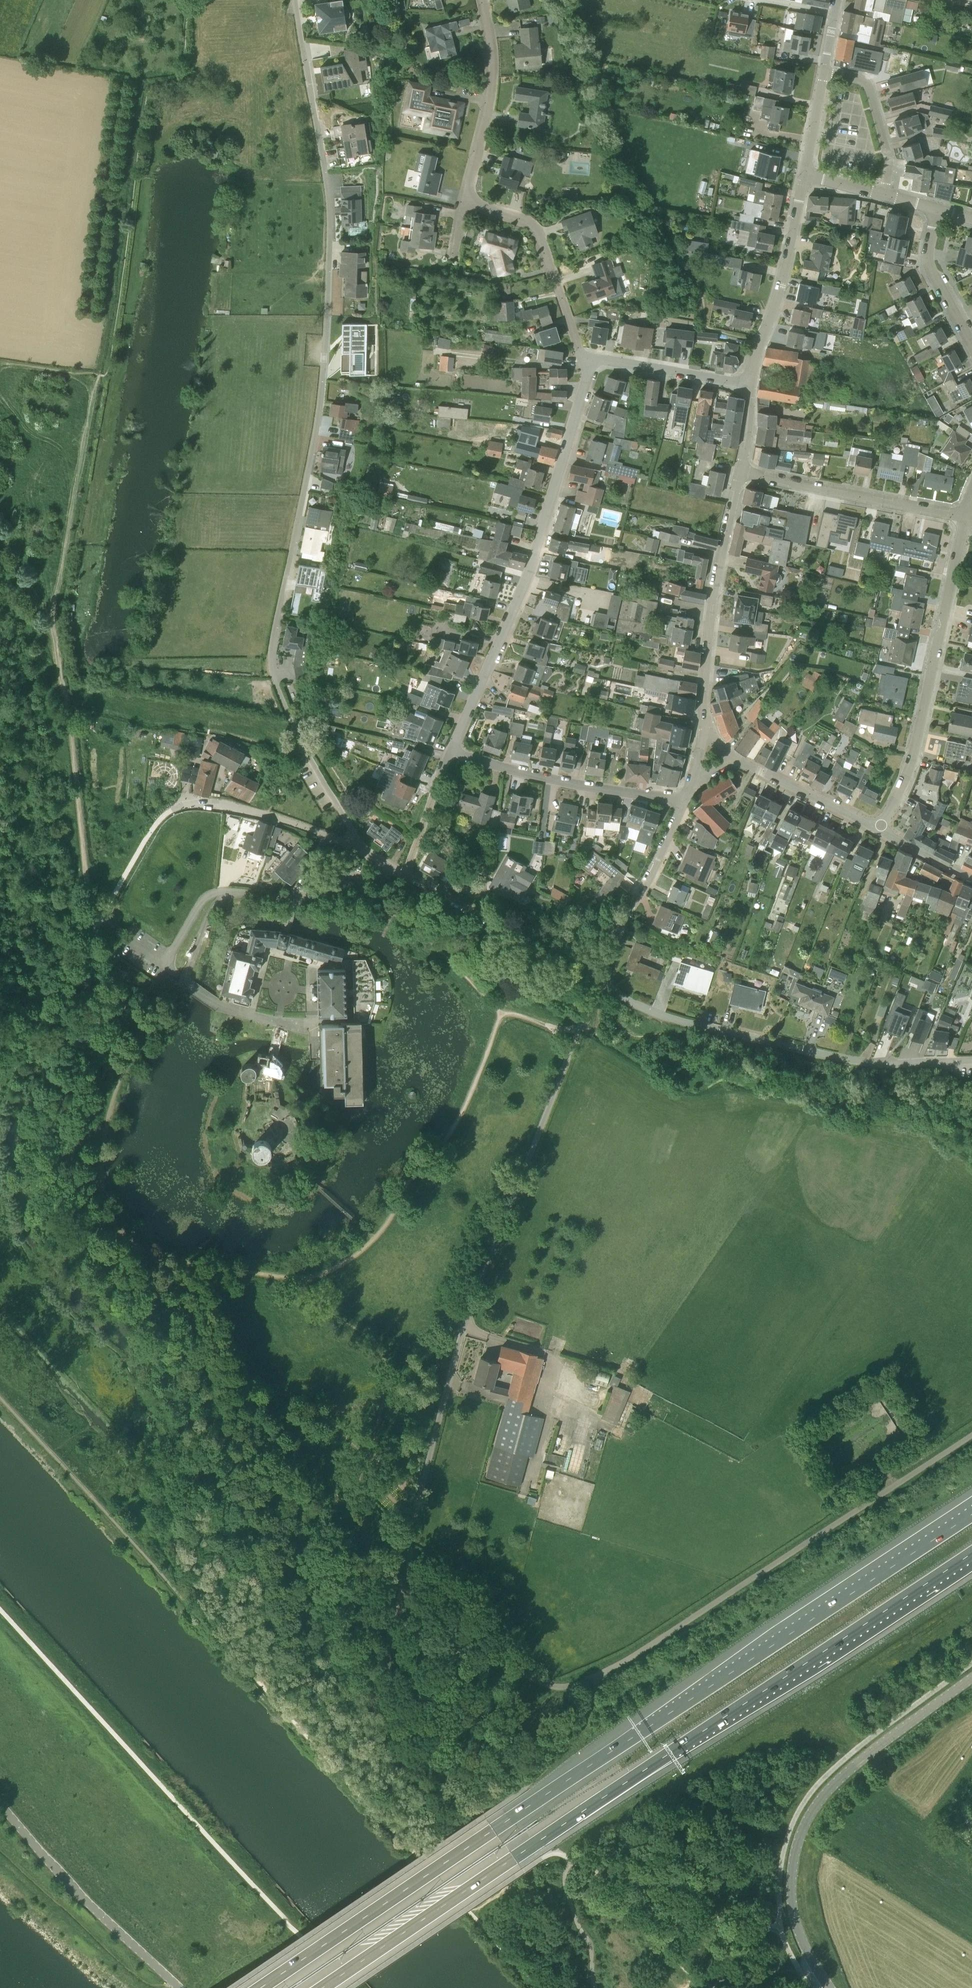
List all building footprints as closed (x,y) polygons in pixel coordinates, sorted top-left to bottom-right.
[(330,2),(315,4),(320,33),(334,31),(334,32),(347,30),(346,20),(347,20),(348,20),(349,20),(349,19),(350,18),(351,18),(351,17),(351,16),(352,15),(352,14),(352,13),(351,13),(351,12),(350,11),(350,10),(349,10),(348,9),(347,9),(346,9),(344,9),(343,0),(341,0),(330,2)] [(528,7),(530,7),(529,0),(508,0),(510,10),(514,10),(514,11),(517,10),(517,9),(528,7)] [(854,7),(853,13),(863,15),(875,18),(884,20),(901,24),(902,20),(910,22),(913,9),(905,8),(907,0),(855,0),(854,7)] [(731,11),(727,29),(741,32),(740,36),(752,38),(756,20),(741,17),(742,14),(731,11)] [(840,31),(856,34),(858,23),(861,24),(863,15),(853,13),(844,11),(840,31)] [(821,17),(805,14),(799,13),(795,30),(810,33),(811,29),(818,31),(821,17)] [(878,45),(884,20),(875,18),(869,43),(878,45)] [(457,54),(453,38),(449,39),(447,32),(459,29),(457,21),(425,29),(431,52),(439,50),(441,58),(457,54)] [(537,28),(521,29),(522,36),(524,36),(525,45),(515,45),(517,68),(541,66),(539,43),(538,43),(537,28)] [(785,42),(783,50),(806,54),(809,38),(792,35),(790,43),(785,42)] [(834,65),(863,71),(878,74),(878,71),(895,75),(897,63),(887,61),(889,52),(883,51),(883,52),(852,45),(854,40),(839,36),(833,65),(834,66),(834,65)] [(774,48),(762,46),(761,57),(772,59),(774,48)] [(347,68),(344,69),(342,66),(321,69),(324,91),(362,84),(357,51),(344,50),(347,68)] [(945,68),(957,71),(958,64),(947,61),(945,68)] [(772,89),(790,92),(794,72),(776,69),(775,69),(771,69),(769,81),(773,82),(772,89)] [(899,86),(899,87),(901,92),(927,84),(923,70),(888,80),(890,88),(899,86)] [(424,130),(457,137),(463,104),(431,97),(430,98),(428,97),(430,86),(409,82),(404,111),(427,116),(424,130)] [(741,83),(739,92),(755,95),(757,87),(741,83)] [(515,98),(528,100),(532,101),(530,115),(520,113),(518,125),(539,129),(541,114),(543,114),(547,92),(517,88),(515,98)] [(889,98),(890,99),(888,99),(891,112),(915,105),(912,93),(894,98),(894,97),(889,98)] [(773,108),(771,121),(769,121),(767,130),(778,132),(780,123),(785,124),(787,108),(781,107),(782,105),(775,104),(776,99),(755,96),(753,110),(762,111),(763,106),(773,108)] [(951,111),(931,106),(929,115),(949,120),(951,111)] [(898,136),(913,132),(927,128),(925,120),(929,119),(927,114),(916,112),(918,112),(918,115),(909,118),(909,117),(894,121),(898,136)] [(344,136),(345,142),(371,137),(368,123),(354,126),(353,124),(333,127),(335,137),(344,136)] [(953,140),(955,132),(934,128),(932,137),(953,140)] [(371,137),(345,142),(345,147),(337,149),(338,159),(358,155),(358,154),(373,151),(371,137)] [(905,160),(907,160),(913,158),(914,161),(920,160),(920,162),(931,164),(940,166),(946,167),(947,167),(947,165),(946,160),(941,159),(941,157),(928,155),(928,156),(922,155),(918,142),(901,147),(905,160)] [(780,156),(750,149),(748,158),(757,160),(754,175),(775,180),(775,179),(774,179),(776,171),(777,171),(778,165),(778,164),(780,157),(780,156)] [(418,153),(426,155),(418,190),(436,194),(441,174),(440,175),(433,173),(437,157),(418,153)] [(515,190),(520,173),(522,173),(526,161),(513,157),(513,159),(504,156),(499,174),(502,175),(499,183),(507,185),(506,187),(515,190)] [(931,164),(920,162),(920,160),(914,161),(913,158),(907,160),(906,165),(905,164),(903,177),(912,178),(954,185),(971,187),(971,186),(971,171),(947,167),(946,167),(945,172),(938,171),(938,170),(931,168),(931,164)] [(912,178),(911,189),(934,193),(933,198),(950,202),(954,185),(912,178)] [(754,195),(753,202),(764,204),(779,207),(782,194),(761,190),(763,183),(751,180),(748,193),(754,195)] [(353,227),(348,227),(348,236),(368,235),(367,221),(361,221),(360,186),(355,186),(355,192),(341,192),(342,207),(341,207),(341,215),(342,215),(342,222),(353,222),(353,227)] [(841,208),(831,207),(831,202),(827,202),(828,198),(809,196),(806,210),(840,213),(841,208)] [(841,208),(840,213),(840,223),(846,224),(846,228),(852,228),(852,224),(853,224),(855,200),(828,198),(827,202),(831,202),(831,207),(841,208)] [(777,221),(779,207),(764,204),(753,202),(752,202),(750,215),(741,213),(740,220),(753,223),(754,216),(777,221)] [(411,228),(432,231),(434,215),(420,213),(421,207),(408,205),(406,214),(413,215),(411,228)] [(907,217),(889,212),(884,233),(903,237),(907,217)] [(597,235),(594,226),(592,227),(587,213),(562,222),(565,229),(569,228),(574,243),(581,240),(584,248),(592,245),(590,237),(597,235)] [(819,217),(805,216),(804,224),(819,226),(819,217)] [(870,231),(870,229),(872,217),(864,216),(862,229),(870,231)] [(882,219),(872,217),(870,229),(880,231),(882,219)] [(739,229),(750,231),(758,233),(754,253),(762,254),(763,249),(771,250),(774,235),(763,233),(765,226),(741,221),(739,229)] [(431,238),(432,231),(411,228),(409,242),(402,241),(401,249),(414,251),(415,245),(433,248),(435,239),(431,238)] [(882,232),(880,231),(870,229),(870,231),(867,243),(870,244),(904,252),(907,240),(889,236),(888,241),(880,239),(882,232)] [(492,252),(495,262),(489,263),(492,275),(498,273),(498,275),(515,270),(511,258),(512,258),(517,241),(487,232),(482,249),(492,252)] [(968,236),(965,249),(960,247),(956,263),(971,267),(971,237),(968,236)] [(829,272),(830,266),(829,266),(833,248),(813,243),(811,252),(812,252),(810,262),(804,260),(803,267),(801,269),(801,271),(802,273),(801,274),(809,275),(808,277),(823,280),(824,272),(829,272)] [(869,251),(873,252),(872,256),(883,258),(883,259),(902,264),(904,252),(870,244),(869,251)] [(364,266),(365,253),(341,253),(341,267),(341,265),(349,266),(349,271),(346,271),(345,295),(366,296),(367,286),(367,283),(367,272),(360,271),(361,266),(364,266)] [(722,256),(721,265),(740,268),(742,259),(722,256)] [(609,278),(615,276),(610,260),(593,265),(597,279),(583,284),(589,301),(614,292),(609,278)] [(901,266),(892,264),(889,263),(883,262),(882,270),(900,274),(901,266)] [(741,285),(757,289),(760,274),(740,270),(738,277),(742,278),(741,285)] [(896,283),(896,284),(889,287),(892,294),(895,299),(902,295),(902,296),(915,289),(909,277),(896,283)] [(799,283),(796,300),(815,304),(818,292),(836,295),(837,287),(817,283),(816,287),(799,283)] [(909,308),(913,315),(925,308),(919,296),(906,303),(901,306),(903,311),(909,308)] [(712,309),(734,314),(732,325),(741,327),(742,325),(749,327),(752,313),(737,310),(739,304),(714,298),(712,309)] [(514,313),(514,301),(497,301),(497,307),(498,320),(514,320),(522,317),(522,319),(525,319),(534,317),(534,318),(540,316),(540,318),(542,325),(552,322),(547,307),(532,311),(532,309),(525,310),(524,309),(520,309),(520,311),(514,313)] [(894,304),(885,309),(888,315),(897,310),(894,304)] [(822,310),(819,309),(806,307),(805,311),(794,309),(791,322),(806,326),(808,316),(814,317),(820,318),(822,310)] [(919,327),(922,325),(931,320),(925,308),(913,315),(907,317),(911,324),(916,322),(919,327)] [(854,317),(852,328),(863,330),(865,319),(854,317)] [(589,326),(594,327),(591,341),(605,343),(607,328),(606,328),(607,322),(590,319),(589,326)] [(341,367),(342,367),(342,375),(377,376),(378,324),(342,324),(342,340),(341,367)] [(643,349),(647,328),(624,324),(621,345),(643,349)] [(537,344),(544,344),(559,340),(555,326),(534,333),(537,344)] [(933,348),(938,345),(947,340),(940,327),(926,335),(921,338),(925,345),(930,342),(933,348)] [(485,339),(512,343),(514,332),(486,328),(485,339)] [(896,333),(897,335),(900,341),(914,334),(911,328),(907,330),(907,328),(896,333)] [(693,338),(694,332),(667,329),(667,330),(665,330),(664,342),(666,342),(665,354),(679,356),(681,345),(692,347),(693,338)] [(786,345),(801,348),(809,350),(811,340),(818,341),(820,333),(809,330),(807,337),(804,336),(804,334),(789,331),(786,345)] [(693,338),(717,341),(718,334),(694,331),(694,332),(693,338)] [(444,348),(446,339),(446,338),(439,337),(437,347),(444,348)] [(718,352),(715,367),(714,372),(723,374),(724,371),(732,372),(736,370),(736,368),(738,369),(739,364),(737,363),(738,360),(736,356),(735,356),(735,355),(736,355),(738,345),(725,342),(723,352),(724,352),(724,353),(718,352)] [(536,362),(543,363),(550,364),(551,362),(561,364),(563,352),(539,348),(536,362)] [(932,357),(928,350),(927,348),(914,356),(918,364),(932,357)] [(796,355),(767,350),(766,349),(763,362),(793,367),(790,384),(805,387),(805,386),(810,387),(811,379),(806,378),(809,361),(795,358),(796,355)] [(943,383),(953,377),(949,370),(961,364),(953,350),(934,360),(939,369),(937,370),(943,383)] [(440,356),(439,370),(447,371),(448,357),(440,356)] [(700,370),(701,366),(696,365),(697,362),(690,361),(689,367),(700,370)] [(512,380),(522,380),(522,375),(536,376),(536,368),(522,367),(522,368),(512,367),(512,380)] [(567,369),(549,369),(549,383),(558,383),(567,382),(567,369)] [(540,399),(540,400),(552,400),(566,401),(567,391),(552,391),(551,394),(548,394),(548,393),(536,392),(536,383),(536,376),(522,375),(522,380),(521,398),(540,399)] [(629,393),(630,383),(618,379),(618,380),(608,377),(605,389),(613,391),(613,392),(621,394),(622,391),(629,393)] [(960,383),(957,385),(953,377),(943,383),(950,394),(959,389),(963,398),(971,393),(971,385),(968,378),(960,383)] [(658,380),(648,379),(643,415),(666,416),(668,409),(669,405),(655,404),(658,380)] [(796,402),(799,387),(759,380),(756,395),(770,397),(796,402)] [(672,393),(669,405),(668,409),(674,410),(672,421),(685,423),(691,389),(678,386),(677,394),(672,393)] [(712,392),(700,390),(695,417),(690,444),(697,445),(697,441),(698,441),(705,442),(707,430),(707,427),(705,426),(706,419),(709,404),(710,404),(712,392)] [(594,394),(590,406),(626,418),(627,410),(609,404),(611,400),(594,394)] [(770,397),(756,395),(757,402),(769,404),(770,397)] [(714,407),(742,411),(744,399),(734,397),(729,396),(727,403),(715,402),(714,407)] [(551,408),(550,408),(552,400),(540,400),(528,398),(527,406),(524,405),(522,417),(521,417),(533,419),(533,418),(549,421),(551,408)] [(350,411),(357,412),(359,404),(336,401),(336,404),(332,404),(330,414),(342,416),(341,418),(340,428),(338,439),(355,442),(358,420),(349,419),(350,411)] [(437,405),(436,416),(466,419),(467,409),(437,405)] [(587,416),(602,422),(614,426),(613,431),(624,434),(626,418),(590,406),(587,416)] [(939,406),(932,410),(936,417),(943,413),(939,406)] [(742,411),(714,407),(714,411),(726,413),(725,420),(740,422),(742,411)] [(774,428),(774,426),(811,432),(813,432),(814,426),(805,425),(805,422),(776,418),(776,415),(757,412),(757,425),(758,425),(774,428)] [(740,422),(725,420),(724,426),(712,424),(711,431),(738,435),(740,422)] [(777,449),(794,450),(806,452),(806,442),(809,442),(809,443),(810,443),(811,432),(774,426),(774,428),(758,425),(755,443),(775,447),(778,447),(777,449)] [(955,431),(963,437),(966,439),(970,433),(959,426),(955,431)] [(562,430),(553,428),(536,427),(535,437),(542,437),(542,436),(547,437),(547,435),(551,436),(561,438),(562,430)] [(707,430),(705,442),(709,443),(712,444),(713,436),(722,437),(721,445),(737,448),(738,435),(711,431),(707,430)] [(942,451),(953,459),(961,464),(971,449),(960,442),(963,437),(955,431),(953,430),(949,435),(951,437),(942,451)] [(826,433),(824,443),(837,446),(839,436),(826,433)] [(630,450),(630,448),(632,441),(621,438),(619,448),(630,450)] [(489,440),(486,455),(500,457),(503,443),(489,440)] [(586,458),(599,462),(600,461),(607,463),(613,443),(606,441),(605,444),(598,442),(592,440),(591,445),(590,445),(586,458)] [(712,444),(709,443),(706,460),(712,461),(716,444),(712,444)] [(346,450),(328,447),(324,446),(323,452),(322,452),(322,455),(322,456),(320,471),(342,474),(346,450)] [(553,464),(555,458),(557,452),(540,447),(537,460),(553,464)] [(919,449),(913,448),(905,447),(902,462),(890,459),(891,454),(881,453),(877,476),(884,478),(884,475),(888,476),(888,477),(901,480),(904,463),(916,465),(919,452),(919,449)] [(777,454),(776,454),(761,451),(758,465),(774,468),(790,471),(791,464),(775,461),(777,454)] [(813,452),(811,463),(822,465),(824,454),(813,452)] [(915,469),(923,471),(926,455),(919,452),(916,465),(915,469)] [(856,455),(855,462),(853,471),(867,474),(871,458),(856,455)] [(508,485),(523,489),(524,489),(526,484),(539,488),(543,472),(529,468),(531,463),(518,459),(515,467),(522,469),(519,479),(510,477),(508,485)] [(635,479),(637,471),(611,464),(609,472),(635,479)] [(598,506),(603,489),(596,487),(600,471),(594,470),(572,465),(568,478),(590,483),(589,485),(587,493),(584,503),(598,506)] [(724,473),(710,470),(707,486),(689,482),(687,495),(705,499),(706,492),(719,495),(724,473)] [(923,486),(939,489),(950,491),(951,484),(953,484),(954,479),(952,478),(926,473),(923,486)] [(322,478),(320,488),(332,490),(334,483),(322,478)] [(390,498),(393,486),(378,483),(375,496),(390,498)] [(516,508),(531,512),(535,499),(521,495),(523,489),(508,485),(500,483),(497,493),(509,496),(508,499),(518,501),(516,508)] [(743,503),(768,509),(772,496),(761,493),(762,491),(746,487),(742,502),(743,503)] [(557,516),(578,523),(582,509),(575,507),(561,503),(557,516)] [(789,540),(805,544),(808,528),(810,516),(790,512),(773,509),(773,510),(768,509),(743,503),(742,509),(739,522),(736,521),(730,545),(740,547),(742,537),(745,528),(752,530),(753,523),(765,526),(763,534),(773,537),(789,540)] [(599,508),(589,505),(587,511),(597,514),(599,508)] [(326,542),(329,527),(332,512),(322,510),(322,513),(310,510),(307,523),(309,523),(308,528),(306,528),(304,538),(305,538),(302,551),(314,554),(313,559),(322,561),(324,553),(320,552),(322,542),(326,542)] [(854,530),(857,518),(838,513),(837,516),(824,513),(824,512),(823,511),(815,546),(826,549),(830,535),(830,531),(839,533),(838,538),(847,540),(850,529),(854,530)] [(387,514),(384,528),(394,530),(398,517),(387,514)] [(578,523),(557,516),(553,530),(567,534),(574,536),(578,523)] [(495,533),(494,536),(507,540),(508,534),(511,525),(511,524),(498,521),(494,520),(494,521),(489,520),(486,528),(495,531),(495,533)] [(874,521),(869,547),(901,554),(904,539),(897,538),(897,540),(886,537),(889,524),(874,521)] [(459,531),(460,524),(434,522),(434,528),(459,531)] [(411,523),(410,531),(447,538),(448,530),(411,523)] [(771,545),(768,562),(778,564),(784,566),(789,540),(773,537),(763,534),(765,526),(753,523),(752,530),(745,528),(742,537),(771,545)] [(661,531),(659,539),(678,543),(679,536),(686,538),(693,540),(692,543),(715,548),(717,540),(695,535),(696,533),(688,531),(688,528),(673,524),(671,533),(661,531)] [(510,534),(520,537),(522,527),(512,525),(510,534)] [(476,527),(473,534),(482,537),(484,529),(476,527)] [(535,530),(522,527),(520,537),(519,538),(532,541),(535,530)] [(901,554),(909,556),(933,561),(939,535),(924,532),(921,545),(910,543),(911,541),(904,539),(901,554)] [(487,560),(507,566),(511,552),(504,550),(507,540),(494,536),(493,540),(476,538),(475,543),(478,544),(477,548),(490,552),(488,556),(480,554),(479,557),(487,559),(487,560)] [(588,544),(578,542),(567,540),(567,541),(551,536),(548,549),(564,553),(566,545),(573,547),(572,549),(588,552),(589,544),(588,544)] [(656,552),(659,539),(648,537),(645,549),(656,552)] [(854,555),(860,556),(863,544),(857,543),(854,555)] [(740,547),(730,545),(728,553),(738,555),(740,547)] [(517,553),(511,552),(507,566),(523,570),(527,555),(522,554),(517,553)] [(684,552),(682,562),(696,565),(694,577),(703,579),(707,558),(699,556),(699,555),(696,555),(695,556),(693,555),(693,553),(684,552)] [(778,564),(768,562),(747,557),(744,571),(761,575),(758,588),(772,591),(774,585),(775,585),(776,585),(777,585),(778,584),(779,583),(780,583),(781,582),(781,581),(782,580),(782,579),(782,578),(782,577),(782,576),(781,575),(781,574),(780,573),(779,573),(778,572),(777,571),(778,564)] [(354,565),(366,569),(369,561),(356,558),(354,565)] [(553,561),(550,576),(565,579),(566,573),(571,574),(572,571),(576,572),(578,561),(571,560),(570,565),(553,561)] [(305,593),(313,595),(311,601),(320,602),(321,596),(326,571),(321,570),(321,569),(300,564),(297,579),(308,582),(305,593)] [(895,570),(906,573),(907,567),(896,564),(895,570)] [(842,578),(844,569),(829,565),(827,574),(842,578)] [(502,572),(480,566),(479,571),(486,573),(481,593),(496,597),(499,583),(495,582),(496,577),(501,578),(502,572)] [(927,579),(906,574),(903,591),(916,594),(916,595),(918,595),(918,594),(923,595),(927,579)] [(668,583),(666,592),(682,595),(682,598),(704,603),(706,595),(684,590),(684,587),(685,586),(668,583)] [(630,586),(628,595),(657,601),(659,593),(630,586)] [(756,604),(758,604),(771,607),(772,603),(773,596),(743,590),(742,596),(738,595),(736,607),(755,611),(756,604)] [(550,618),(550,619),(568,623),(572,607),(557,603),(560,595),(546,591),(542,603),(548,605),(546,609),(552,611),(551,614),(553,615),(552,619),(550,618)] [(692,629),(674,626),(672,637),(660,635),(661,630),(651,628),(657,601),(628,595),(624,594),(615,633),(666,644),(687,649),(688,643),(689,643),(692,629)] [(613,595),(608,617),(616,619),(621,597),(613,595)] [(913,600),(901,598),(896,597),(893,596),(890,609),(902,612),(899,624),(909,626),(919,628),(923,609),(911,606),(913,600)] [(457,605),(455,612),(486,619),(489,607),(473,603),(472,608),(457,605)] [(761,612),(755,611),(736,607),(734,619),(735,620),(734,622),(741,623),(741,621),(753,623),(753,631),(754,631),(766,633),(768,624),(759,623),(761,612)] [(674,626),(692,629),(693,619),(677,616),(676,618),(666,616),(665,620),(675,622),(674,626)] [(887,619),(874,616),(872,624),(885,627),(887,619)] [(557,623),(550,620),(541,617),(539,623),(535,622),(532,633),(543,637),(544,636),(552,638),(557,623)] [(296,683),(297,683),(306,676),(305,666),(306,661),(310,644),(303,642),(303,638),(300,637),(303,625),(297,623),(298,623),(297,622),(294,627),(287,626),(283,645),(297,648),(293,663),(296,683)] [(891,661),(910,665),(916,641),(897,637),(898,630),(885,627),(883,635),(882,638),(887,639),(887,636),(896,638),(891,661)] [(765,640),(766,633),(754,631),(753,637),(731,634),(729,648),(745,651),(746,643),(753,645),(754,638),(765,640)] [(430,645),(447,649),(467,653),(475,655),(478,642),(461,639),(460,644),(454,643),(455,641),(445,639),(432,636),(430,645)] [(418,650),(418,646),(414,646),(415,640),(403,639),(402,648),(418,650)] [(561,647),(549,644),(542,641),(540,646),(529,642),(524,655),(539,660),(543,647),(559,652),(561,647)] [(700,653),(677,648),(676,654),(683,655),(681,666),(699,669),(700,653)] [(466,653),(467,653),(447,649),(441,661),(437,660),(435,666),(425,664),(423,673),(438,676),(440,667),(454,673),(454,672),(461,675),(464,668),(465,669),(469,661),(464,659),(466,653)] [(751,653),(750,662),(764,664),(765,654),(751,653)] [(966,653),(965,661),(963,661),(961,669),(971,672),(971,654),(966,653)] [(660,658),(658,666),(672,669),(674,661),(660,658)] [(576,660),(574,669),(584,672),(587,663),(576,660)] [(513,678),(529,683),(538,686),(544,665),(536,663),(534,669),(518,664),(513,678)] [(908,678),(898,676),(893,675),(894,668),(876,664),(872,672),(885,675),(881,694),(889,696),(887,705),(901,708),(908,678)] [(802,683),(812,689),(820,675),(809,669),(802,683)] [(634,686),(667,692),(695,698),(697,683),(696,683),(696,684),(679,681),(645,674),(645,676),(637,675),(634,686)] [(717,701),(727,698),(739,694),(741,698),(759,689),(754,676),(748,678),(748,674),(732,676),(734,681),(713,688),(713,689),(717,700),(716,700),(717,701)] [(540,687),(533,685),(532,689),(521,685),(520,687),(511,683),(507,696),(523,701),(526,694),(538,698),(540,693),(542,694),(542,696),(551,699),(554,692),(540,687)] [(970,685),(960,683),(956,700),(971,703),(971,701),(971,686),(970,685)] [(416,688),(410,702),(423,705),(427,698),(436,702),(448,707),(454,693),(442,688),(440,692),(431,688),(428,694),(416,688)] [(667,692),(666,698),(677,700),(694,704),(695,699),(695,698),(667,692)] [(710,703),(714,715),(731,709),(736,706),(743,702),(741,698),(739,694),(727,698),(717,701),(710,703)] [(844,721),(854,702),(844,697),(834,715),(844,721)] [(693,712),(694,704),(677,700),(666,698),(664,707),(692,713),(693,713),(693,712)] [(758,699),(745,716),(753,722),(766,705),(758,699)] [(513,716),(514,708),(493,704),(492,712),(513,716)] [(529,704),(527,710),(543,716),(546,710),(529,704)] [(872,737),(884,740),(894,742),(897,728),(889,726),(890,723),(891,723),(893,716),(875,712),(875,710),(862,707),(860,720),(869,722),(869,723),(869,724),(869,725),(869,726),(869,727),(870,727),(870,728),(871,729),(872,730),(873,730),(872,737)] [(714,715),(719,729),(734,719),(731,709),(714,715)] [(399,721),(406,722),(410,723),(411,721),(438,732),(443,720),(427,713),(425,719),(410,713),(403,710),(399,721)] [(658,721),(660,715),(646,711),(641,735),(656,739),(671,742),(687,745),(691,728),(667,723),(658,721)] [(971,735),(971,717),(953,713),(949,730),(971,735)] [(548,716),(541,753),(539,763),(553,765),(556,748),(550,746),(550,743),(553,727),(556,727),(558,718),(548,716)] [(738,729),(734,719),(719,729),(721,733),(721,734),(727,741),(738,729)] [(767,741),(768,740),(774,733),(757,720),(750,727),(744,734),(734,748),(745,756),(760,735),(767,741)] [(845,720),(843,723),(840,730),(852,737),(857,727),(845,720)] [(433,744),(438,732),(411,721),(410,723),(406,722),(405,725),(409,727),(408,727),(420,732),(417,737),(433,744)] [(528,760),(528,758),(531,744),(520,742),(524,724),(511,721),(509,734),(516,735),(514,741),(511,757),(528,760)] [(759,753),(755,760),(764,764),(764,765),(776,770),(784,755),(791,759),(798,744),(785,736),(788,732),(781,725),(774,733),(768,740),(774,745),(771,750),(763,746),(759,753)] [(586,740),(594,742),(596,728),(588,726),(586,740)] [(506,733),(493,728),(491,735),(488,734),(483,748),(499,754),(503,743),(502,742),(506,733)] [(175,732),(175,735),(167,733),(165,746),(172,748),(182,750),(185,734),(175,732)] [(823,740),(819,746),(828,751),(836,736),(831,733),(826,742),(823,740)] [(608,735),(607,747),(620,749),(621,737),(608,735)] [(573,770),(573,767),(580,768),(583,754),(576,753),(577,747),(574,746),(575,739),(566,737),(560,767),(573,770)] [(649,738),(641,737),(641,741),(640,751),(636,780),(647,781),(649,766),(646,766),(647,752),(649,738)] [(387,739),(386,745),(403,749),(404,743),(387,739)] [(636,780),(640,751),(641,741),(627,739),(626,747),(628,747),(627,757),(630,757),(630,764),(627,764),(626,779),(636,780)] [(653,762),(681,770),(683,762),(685,756),(685,755),(684,755),(686,746),(687,746),(687,745),(671,742),(656,739),(654,755),(653,762)] [(968,739),(967,744),(963,744),(963,743),(947,740),(944,756),(959,759),(966,760),(967,753),(971,755),(971,740),(968,739)] [(220,742),(218,745),(209,740),(204,751),(213,756),(229,765),(227,769),(233,772),(234,772),(243,754),(220,742)] [(812,780),(821,763),(823,760),(813,755),(815,751),(813,750),(815,746),(804,741),(798,754),(807,759),(799,773),(812,780)] [(404,758),(423,766),(428,755),(413,749),(411,753),(407,751),(404,758)] [(858,753),(851,749),(845,760),(852,763),(858,753)] [(600,752),(590,750),(586,772),(602,775),(605,760),(599,759),(600,752)] [(394,767),(404,771),(419,777),(423,766),(404,758),(402,757),(400,764),(396,762),(394,767)] [(821,763),(812,780),(809,785),(810,785),(819,790),(820,790),(828,775),(823,772),(830,760),(824,757),(823,760),(821,763)] [(837,757),(829,773),(836,777),(844,760),(837,757)] [(864,773),(869,764),(871,760),(866,757),(857,775),(862,777),(864,773)] [(203,760),(194,793),(208,797),(214,774),(215,770),(216,764),(203,760)] [(656,782),(666,784),(676,785),(680,771),(681,771),(681,770),(653,762),(653,769),(658,770),(656,782)] [(864,773),(869,775),(874,767),(869,764),(864,773)] [(956,781),(960,771),(947,766),(943,776),(956,781)] [(385,801),(398,807),(403,809),(408,798),(409,799),(414,787),(402,781),(404,775),(393,770),(385,767),(381,776),(398,783),(394,794),(389,792),(385,801)] [(843,775),(836,789),(849,795),(856,781),(846,776),(849,771),(842,767),(839,773),(843,775)] [(924,787),(939,790),(944,771),(932,768),(930,776),(927,775),(924,787)] [(225,789),(237,795),(250,801),(259,785),(234,772),(233,772),(225,789)] [(857,787),(862,789),(858,796),(874,804),(879,793),(873,790),(876,785),(867,780),(869,776),(864,774),(857,787)] [(736,788),(728,775),(697,795),(702,801),(693,809),(718,836),(728,824),(709,805),(736,788)] [(744,794),(753,799),(756,792),(747,787),(744,794)] [(501,811),(491,808),(495,796),(481,792),(479,798),(462,793),(459,804),(476,809),(473,819),(498,826),(498,824),(500,813),(501,811)] [(513,793),(509,810),(528,814),(530,806),(531,806),(532,803),(530,803),(532,797),(513,793)] [(764,816),(772,800),(761,794),(756,803),(757,803),(753,810),(755,811),(752,819),(760,823),(763,815),(764,816)] [(771,819),(774,821),(782,805),(772,799),(772,800),(764,816),(763,815),(760,823),(767,826),(771,819)] [(914,819),(912,823),(910,826),(909,827),(910,827),(909,828),(921,834),(923,830),(926,825),(928,823),(936,827),(941,816),(947,804),(939,800),(933,814),(924,809),(922,812),(916,808),(911,818),(914,819)] [(620,822),(622,809),(612,807),(612,804),(598,802),(597,810),(588,809),(586,827),(603,828),(604,820),(620,822)] [(561,803),(558,816),(555,815),(552,829),(571,833),(577,806),(561,803)] [(628,827),(639,831),(641,824),(646,808),(630,803),(629,807),(630,807),(627,819),(628,820),(626,826),(620,825),(618,838),(626,839),(628,827)] [(641,824),(639,831),(636,840),(646,844),(648,837),(645,836),(647,828),(654,831),(660,813),(646,808),(641,824)] [(776,834),(773,842),(785,849),(791,836),(802,815),(790,808),(782,824),(776,834)] [(809,837),(816,822),(809,818),(809,817),(803,814),(803,815),(802,815),(791,836),(805,843),(806,842),(810,845),(811,842),(813,839),(809,837)] [(942,824),(949,826),(951,820),(945,818),(942,824)] [(960,841),(961,838),(967,841),(971,829),(970,828),(971,824),(961,819),(959,825),(952,838),(953,838),(951,843),(948,850),(937,844),(933,852),(946,859),(953,863),(957,854),(959,844),(960,841)] [(272,824),(259,820),(254,837),(247,835),(243,848),(264,854),(273,824),(272,824)] [(381,828),(373,822),(366,832),(376,839),(377,837),(384,842),(381,846),(387,850),(392,843),(395,844),(396,842),(402,834),(392,826),(389,829),(383,825),(381,828)] [(709,846),(713,836),(701,824),(697,822),(689,838),(709,846)] [(820,824),(813,839),(811,842),(828,850),(836,832),(820,824)] [(931,835),(923,830),(921,834),(909,828),(905,836),(917,843),(933,852),(937,844),(948,850),(951,843),(940,838),(937,843),(929,838),(931,835)] [(828,850),(821,864),(827,867),(834,852),(846,858),(854,842),(842,836),(843,835),(836,832),(828,850)] [(766,846),(770,839),(764,836),(761,843),(766,846)] [(553,857),(555,842),(545,840),(543,856),(553,857)] [(290,852),(306,864),(314,855),(298,842),(290,852)] [(851,880),(855,882),(858,881),(860,881),(874,851),(860,845),(854,858),(852,860),(848,858),(841,876),(847,878),(848,876),(849,876),(851,880)] [(706,866),(712,868),(715,862),(713,861),(714,857),(689,846),(680,870),(688,873),(686,876),(703,883),(707,874),(704,872),(706,866)] [(279,859),(282,862),(298,874),(306,864),(290,852),(287,849),(279,859)] [(913,855),(899,849),(886,885),(900,890),(899,891),(906,893),(911,879),(905,877),(906,874),(907,871),(913,855)] [(595,865),(603,871),(597,880),(604,885),(600,891),(609,898),(613,894),(611,893),(624,876),(620,873),(621,872),(593,850),(581,866),(589,873),(595,865)] [(447,882),(454,870),(444,865),(446,861),(429,852),(420,868),(447,882)] [(566,863),(576,864),(577,854),(567,852),(566,863)] [(879,899),(882,892),(893,859),(881,855),(876,871),(881,873),(879,876),(880,876),(877,885),(871,883),(867,895),(879,899)] [(969,855),(966,859),(962,867),(971,871),(971,856),(969,855)] [(518,901),(528,884),(532,876),(523,870),(525,867),(507,856),(490,886),(518,901)] [(616,857),(615,863),(626,871),(627,866),(616,857)] [(782,877),(788,860),(780,857),(773,873),(782,877)] [(298,874),(282,862),(275,871),(290,884),(298,874)] [(933,866),(925,862),(921,871),(928,875),(932,868),(933,866)] [(788,873),(797,875),(799,865),(790,863),(788,873)] [(812,881),(819,884),(821,879),(815,875),(812,881)] [(932,886),(928,900),(927,900),(930,901),(928,907),(948,914),(958,895),(963,882),(954,877),(954,878),(956,879),(950,892),(943,889),(932,886)] [(905,918),(909,906),(914,895),(928,900),(932,886),(911,879),(906,893),(902,903),(898,915),(905,918)] [(758,891),(759,882),(751,880),(749,889),(758,891)] [(971,896),(971,887),(964,883),(956,902),(952,912),(959,915),(963,906),(967,907),(971,896)] [(554,886),(551,894),(563,898),(566,891),(554,886)] [(685,905),(687,900),(690,893),(673,886),(668,898),(685,905)] [(685,915),(662,906),(655,923),(677,933),(685,915)] [(778,915),(771,932),(777,934),(784,918),(778,915)] [(953,922),(949,920),(944,932),(949,934),(953,922)] [(286,949),(321,960),(327,962),(329,956),(341,960),(344,949),(298,936),(289,934),(288,934),(285,933),(282,933),(282,932),(280,932),(260,930),(258,929),(256,930),(252,930),(246,953),(232,950),(221,992),(235,996),(251,1001),(254,988),(249,986),(254,968),(259,970),(265,946),(277,947),(281,948),(285,950),(286,949)] [(636,942),(633,949),(626,967),(656,979),(659,971),(637,962),(641,954),(647,956),(650,948),(636,942)] [(957,958),(949,977),(955,979),(964,961),(957,958)] [(352,959),(354,1003),(354,1021),(355,1021),(361,1024),(368,1024),(375,1002),(375,980),(366,959),(352,959)] [(674,983),(683,986),(684,983),(698,988),(697,991),(698,991),(699,988),(706,990),(705,993),(706,994),(713,972),(712,971),(712,972),(705,970),(705,969),(704,969),(704,970),(681,963),(681,962),(674,983)] [(791,975),(798,978),(800,974),(799,974),(800,973),(784,966),(782,972),(791,975)] [(346,1014),(346,991),(345,969),(318,970),(319,1015),(346,1014)] [(935,990),(937,980),(912,976),(911,985),(935,990)] [(766,991),(734,983),(729,1002),(761,1011),(766,991)] [(837,1017),(827,1014),(833,997),(805,987),(806,986),(796,983),(792,993),(801,996),(799,1004),(826,1014),(824,1021),(825,1022),(825,1021),(833,1024),(833,1025),(834,1025),(837,1017)] [(895,1032),(903,1035),(908,1022),(911,1015),(910,1015),(900,1011),(902,1006),(907,995),(898,991),(884,1026),(889,1027),(888,1029),(895,1032)] [(878,1012),(884,1014),(888,1004),(882,1001),(878,1012)] [(913,1038),(924,1042),(932,1022),(925,1019),(928,1012),(919,1008),(910,1030),(915,1032),(913,1038)] [(946,1008),(943,1014),(942,1013),(939,1021),(936,1028),(934,1046),(947,1048),(950,1026),(956,1012),(946,1008)] [(355,1021),(354,1021),(349,1021),(343,1021),(343,1024),(319,1025),(320,1061),(321,1082),(334,1082),(334,1093),(345,1093),(345,1103),(363,1102),(362,1044),(361,1024),(355,1021)] [(275,1081),(275,1076),(276,1075),(276,1074),(276,1073),(276,1072),(276,1071),(276,1070),(275,1069),(274,1068),(273,1067),(272,1067),(271,1067),(270,1067),(269,1067),(271,1058),(270,1058),(270,1056),(258,1054),(257,1062),(256,1062),(255,1062),(254,1062),(253,1063),(252,1063),(252,1064),(251,1065),(250,1064),(248,1064),(247,1064),(246,1065),(245,1065),(244,1066),(243,1066),(242,1067),(242,1068),(241,1069),(241,1070),(240,1071),(240,1072),(240,1073),(240,1074),(241,1075),(241,1076),(241,1077),(242,1078),(243,1078),(244,1079),(244,1080),(245,1080),(246,1080),(245,1098),(247,1102),(242,1121),(238,1129),(238,1131),(235,1130),(234,1135),(238,1135),(241,1149),(245,1149),(245,1148),(252,1149),(252,1151),(252,1152),(252,1153),(253,1154),(253,1155),(254,1156),(255,1157),(256,1158),(257,1158),(258,1159),(259,1159),(260,1160),(261,1160),(262,1160),(263,1159),(264,1159),(265,1159),(266,1158),(272,1165),(277,1166),(284,1162),(285,1164),(296,1159),(297,1156),(295,1155),(298,1147),(300,1148),(301,1145),(299,1144),(302,1136),(301,1134),(301,1132),(302,1131),(300,1127),(298,1123),(299,1123),(300,1120),(297,1119),(296,1120),(292,1116),(295,1111),(294,1109),(293,1107),(292,1107),(290,1109),(280,1104),(278,1089),(279,1089),(279,1088),(277,1089),(275,1081)] [(495,1446),(487,1477),(519,1486),(528,1455),(533,1456),(543,1418),(525,1413),(526,1408),(528,1408),(535,1381),(537,1382),(543,1358),(536,1356),(536,1355),(502,1346),(498,1362),(481,1357),(474,1381),(492,1386),(489,1394),(507,1399),(495,1446)] [(594,1370),(594,1382),(609,1382),(609,1371),(594,1370)] [(601,1416),(617,1422),(631,1389),(615,1383),(601,1416)]
